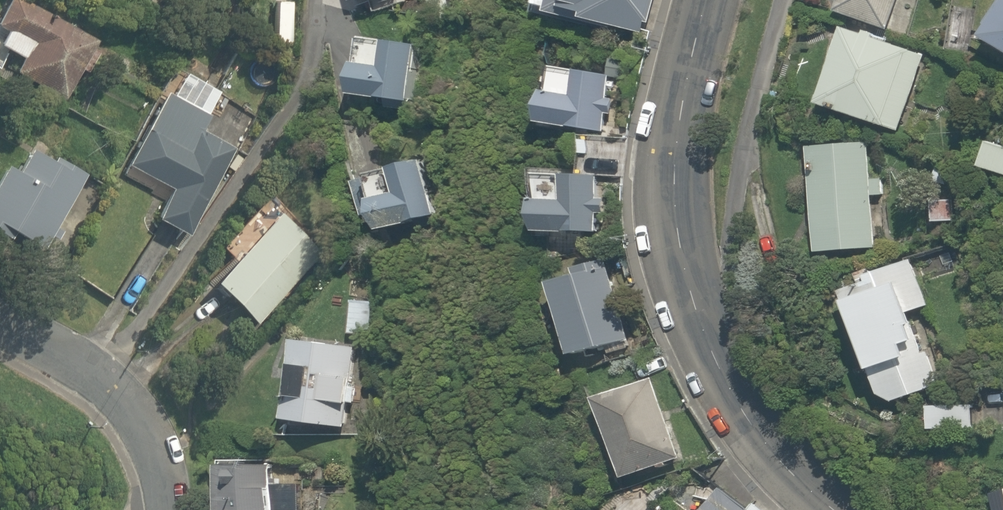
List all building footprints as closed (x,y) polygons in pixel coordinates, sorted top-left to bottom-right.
[(4,53),(15,59),(7,72),(60,102),(92,47),(9,0),(0,0),(0,61),(4,53)] [(531,8),(647,35),(655,0),(532,0),(531,8)] [(832,13),(886,32),(897,0),(836,0),(832,13)] [(967,38),(1002,55),(1002,0),(985,0),(967,38)] [(885,44),(887,37),(861,29),(859,36),(835,28),(811,103),(898,131),(922,56),(885,44)] [(418,44),(349,35),(341,93),(410,102),(418,44)] [(238,55),(217,42),(201,68),(222,81),(238,55)] [(600,131),(604,75),(570,73),(571,67),(542,65),(540,93),(527,92),(525,116),(541,117),(540,127),(600,131)] [(196,128),(204,116),(211,103),(192,92),(185,105),(162,92),(120,165),(163,190),(146,218),(181,239),(233,150),(196,128)] [(981,139),(975,168),(1002,174),(1002,144),(981,139)] [(626,143),(574,140),(572,176),(595,177),(624,179),(626,143)] [(862,174),(860,142),(801,145),(807,254),(871,250),(868,198),(883,198),(881,172),(862,174)] [(20,143),(4,171),(0,169),(0,235),(35,255),(79,176),(20,143)] [(363,198),(357,199),(361,218),(366,217),(370,233),(403,226),(402,221),(428,216),(416,160),(392,165),(393,172),(359,179),(363,198)] [(530,231),(592,234),(595,177),(572,176),(519,173),(517,217),(531,218),(530,231)] [(221,256),(197,283),(249,329),(317,252),(259,200),(215,250),(221,256)] [(928,306),(912,256),(831,282),(871,406),(943,383),(919,309),(928,306)] [(611,297),(601,259),(568,267),(570,275),(544,282),(563,356),(628,339),(608,319),(603,299),(611,297)] [(354,346),(286,340),(279,422),(346,428),(354,346)] [(681,456),(652,374),(584,398),(613,480),(681,456)] [(970,407),(923,405),(922,430),(947,432),(969,433),(970,407)] [(301,473),(271,473),(271,465),(210,465),(210,509),(301,509),(301,473)] [(749,501),(723,479),(697,509),(760,509),(749,501)] [(985,488),(989,509),(1002,509),(1002,485),(985,488)]
